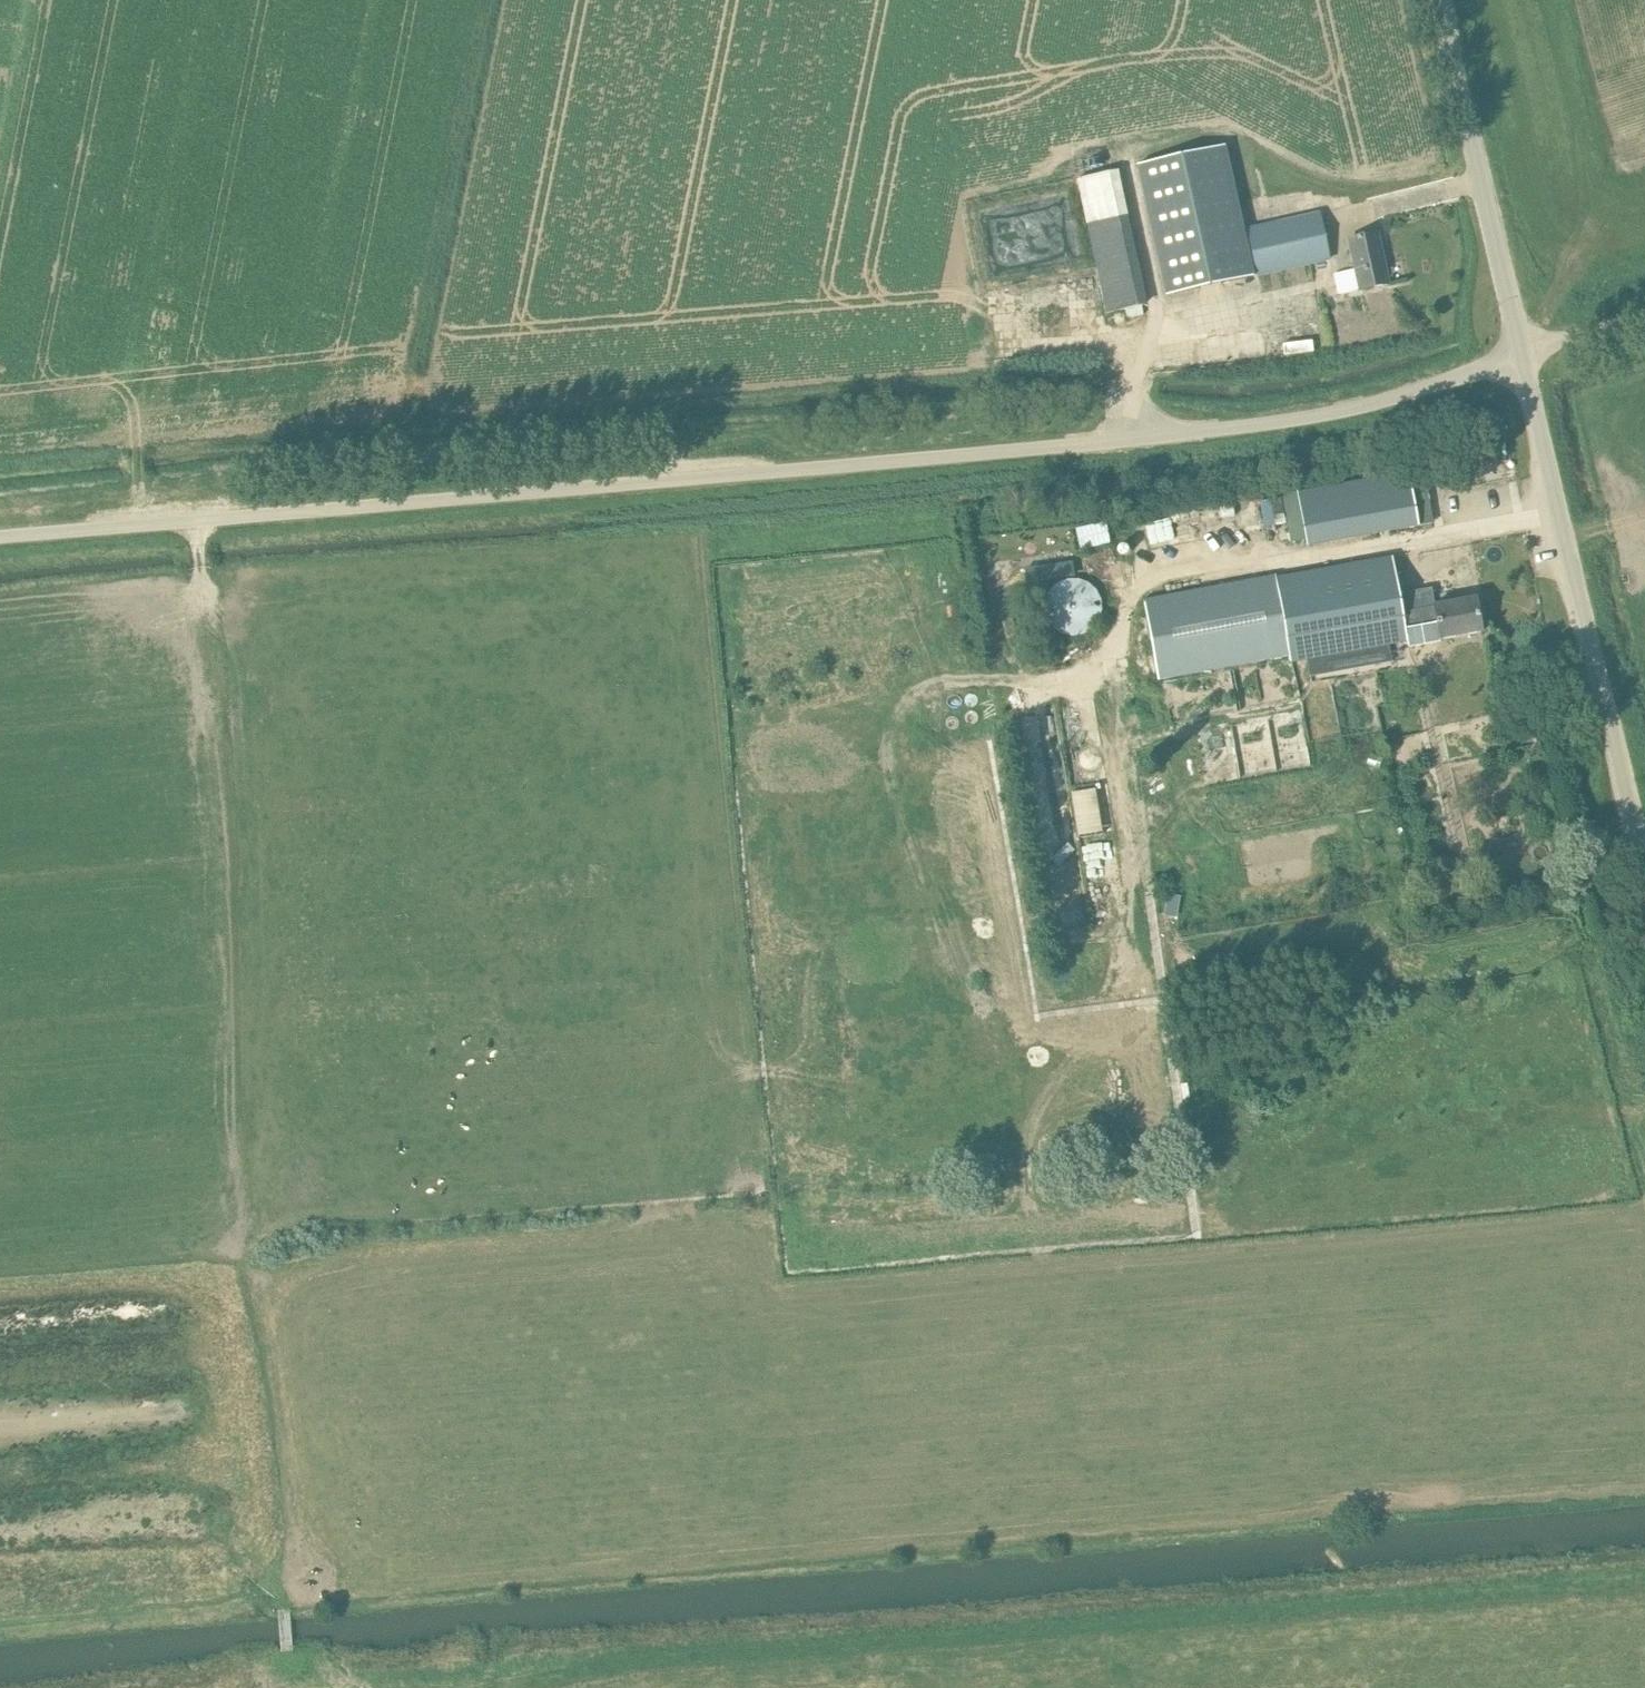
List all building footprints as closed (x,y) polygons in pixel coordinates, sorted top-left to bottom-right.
[(1222,147),(1135,166),(1165,296),(1254,276),(1225,147),(1224,146),(1222,147)] [(1123,168),(1080,177),(1109,313),(1144,306),(1125,218),(1134,216),(1123,168)] [(1319,213),(1246,229),(1256,276),(1330,260),(1319,213)] [(1378,233),(1356,238),(1348,240),(1359,290),(1389,283),(1378,233)] [(1434,451),(1420,454),(1422,464),(1436,461),(1434,451)] [(1409,473),(1297,493),(1307,546),(1418,526),(1409,473)] [(1297,493),(1270,499),(1280,551),(1306,546),(1297,493)] [(1198,514),(1185,518),(1191,539),(1204,535),(1198,514)] [(1145,605),(1149,627),(1158,674),(1288,650),(1291,662),(1407,642),(1407,645),(1439,640),(1482,632),(1475,597),(1433,605),(1434,607),(1402,612),(1392,558),(1275,579),(1276,581),(1145,605)] [(1047,598),(1045,608),(1047,618),(1052,627),(1059,633),(1069,636),(1079,636),(1088,633),(1096,627),(1101,618),(1103,608),(1101,598),(1096,590),(1088,583),(1079,580),(1069,580),(1059,583),(1052,590),(1047,598)] [(1035,716),(1051,834),(1075,831),(1059,713),(1035,716)] [(1103,729),(1077,732),(1090,832),(1117,829),(1103,729)] [(1371,753),(1366,765),(1379,770),(1383,758),(1371,753)]
